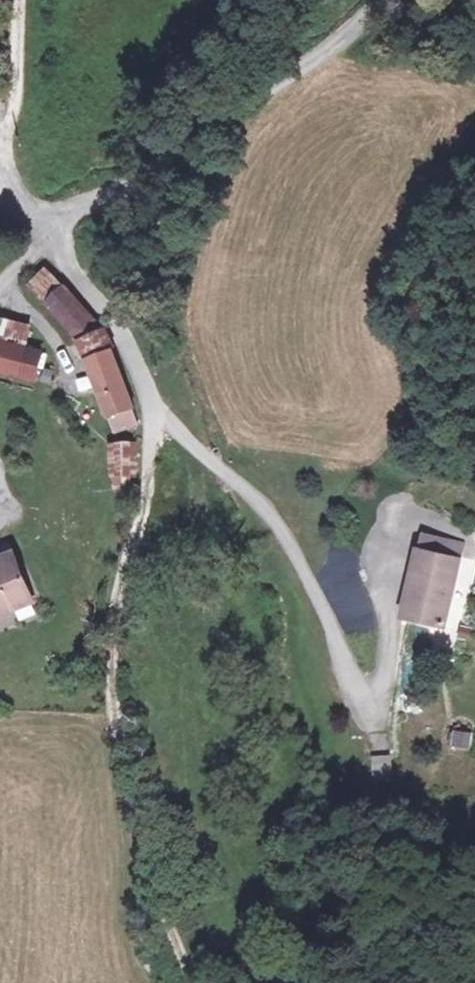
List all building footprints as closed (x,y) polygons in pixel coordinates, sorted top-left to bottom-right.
[(95,319),(41,266),(26,283),(70,333),(95,319)] [(99,331),(98,328),(71,341),(81,365),(107,351),(99,331)] [(0,349),(0,377),(31,384),(38,358),(0,349)] [(110,436),(138,425),(107,351),(81,365),(110,436)] [(136,440),(107,441),(108,486),(137,486),(136,440)] [(445,625),(459,558),(415,548),(401,615),(445,625)] [(33,606),(13,557),(0,562),(0,620),(33,606)] [(391,779),(390,755),(370,756),(371,779),(391,779)]
